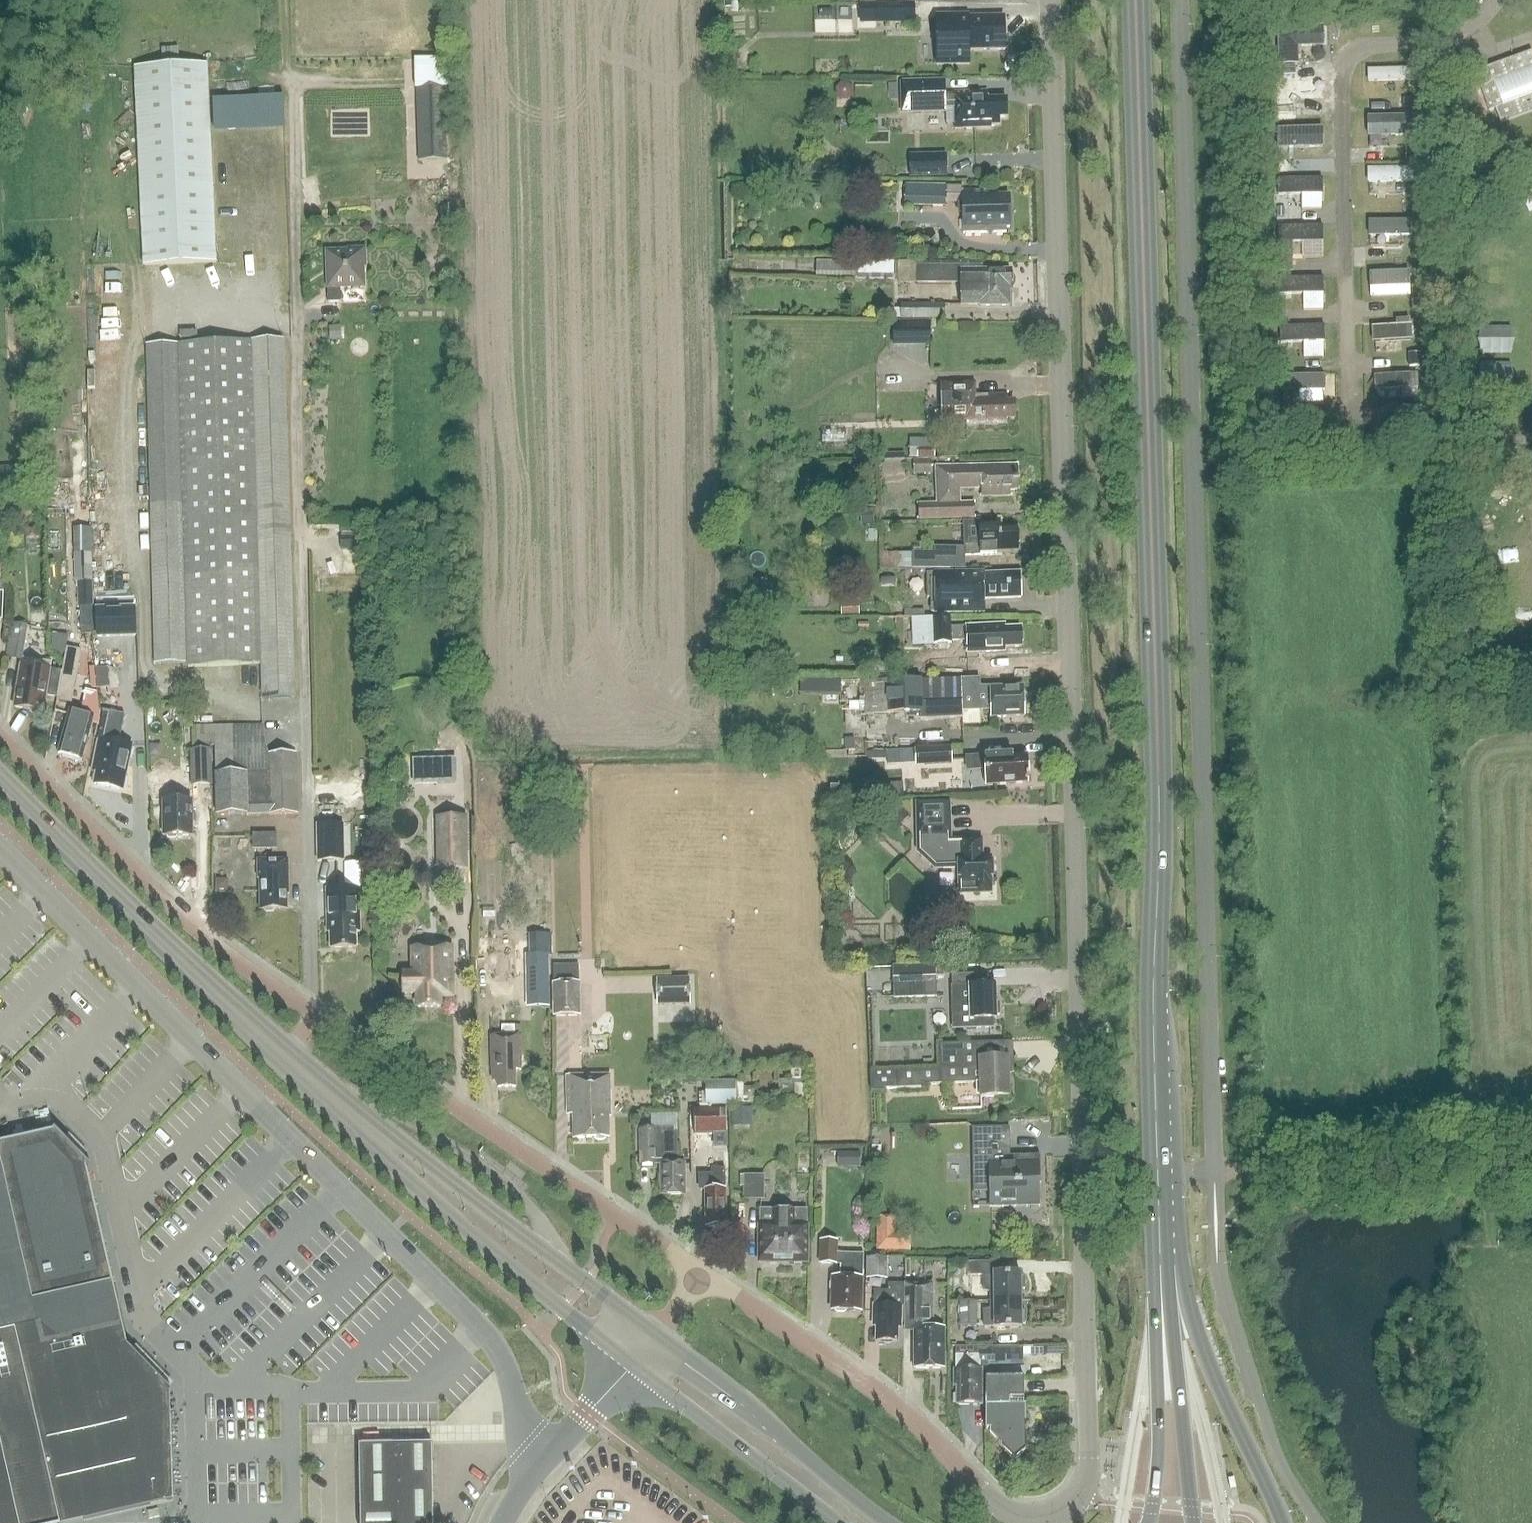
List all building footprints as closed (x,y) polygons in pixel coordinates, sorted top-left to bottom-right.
[(914,5),(860,6),(860,22),(915,21),(914,5)] [(968,50),(1005,49),(1005,17),(968,17),(968,15),(936,16),(936,65),(969,64),(968,50)] [(1479,73),(1484,87),(1481,89),(1490,115),(1493,113),(1499,128),(1531,114),(1531,54),(1479,73)] [(143,266),(216,262),(207,64),(134,67),(143,266)] [(954,92),(954,97),(945,97),(945,81),(900,82),(901,114),(946,112),(946,109),(954,109),(955,129),(990,128),(990,125),(999,124),(999,118),(1007,118),(1006,99),(983,100),(983,91),(954,92)] [(418,161),(447,161),(445,88),(416,89),(418,161)] [(213,102),(214,130),(285,127),(283,99),(213,102)] [(946,153),(909,154),(910,177),(947,176),(946,153)] [(943,207),(944,185),(904,184),(903,205),(943,207)] [(1006,228),(1010,228),(1009,195),(999,195),(999,191),(963,192),(964,234),(1006,232),(1006,228)] [(364,266),(366,266),(366,248),(348,248),(348,250),(326,251),(328,302),(341,302),(341,288),(365,287),(364,266)] [(896,276),(896,262),(815,261),(815,271),(857,271),(857,275),(896,276)] [(944,262),(919,261),(915,261),(915,281),(962,282),(962,304),(981,304),(981,305),(1009,306),(1009,288),(1011,287),(1011,271),(981,270),(981,262),(944,262)] [(943,319),(943,305),(899,304),(899,319),(943,319)] [(930,347),(930,320),(892,320),(892,347),(930,347)] [(154,664),(186,663),(186,666),(261,664),(262,699),(294,698),(284,341),(145,345),(154,664)] [(1308,399),(1330,398),(1329,372),(1287,374),(1289,416),(1309,415),(1308,399)] [(1007,419),(1014,419),(1013,400),(1006,400),(1006,394),(975,395),(975,382),(940,384),(942,417),(966,416),(966,425),(1007,424),(1007,419)] [(963,490),(983,489),(984,498),(1011,498),(1010,492),(1018,492),(1018,465),(936,466),(937,490),(963,490)] [(921,520),(974,518),(975,504),(921,506),(921,520)] [(964,556),(967,556),(997,555),(997,550),(1018,549),(1018,530),(1001,531),(1001,523),(980,523),(980,537),(963,538),(963,548),(960,548),(958,548),(945,548),(933,547),(933,553),(911,553),(911,568),(964,569),(964,556)] [(936,573),(936,574),(926,574),(927,599),(937,599),(937,613),(968,612),(969,612),(985,612),(984,598),(1022,597),(1021,572),(985,573),(985,571),(984,571),(936,573)] [(137,637),(136,607),(96,608),(97,638),(137,637)] [(933,644),(932,618),(911,619),(912,645),(933,644)] [(1001,648),(1021,647),(1021,629),(1005,630),(1005,626),(951,627),(950,620),(933,620),(934,645),(951,644),(951,641),(967,641),(967,652),(1001,651),(1001,648)] [(6,658),(21,661),(28,626),(12,623),(6,658)] [(63,671),(58,695),(59,695),(58,701),(73,704),(82,650),(66,647),(62,671),(63,671)] [(922,675),(922,655),(899,656),(898,650),(874,651),(874,676),(922,675)] [(47,694),(58,695),(63,671),(62,671),(50,669),(50,667),(22,663),(15,705),(31,707),(32,710),(39,711),(41,709),(44,709),(47,694)] [(1023,716),(1023,712),(1025,709),(1025,703),(1023,702),(1023,688),(1006,689),(1006,687),(991,687),(991,688),(980,689),(980,679),(865,682),(866,715),(921,714),(921,720),(963,719),(963,709),(991,708),(991,717),(1023,716)] [(82,760),(95,717),(71,710),(58,753),(82,760)] [(124,715),(102,711),(102,712),(103,712),(97,738),(98,738),(91,771),(96,772),(94,784),(122,790),(131,745),(115,742),(118,732),(121,731),(124,715)] [(297,752),(269,753),(264,744),(263,724),(193,726),(193,747),(216,747),(218,815),(298,813),(297,752)] [(952,764),(951,746),(914,749),(915,766),(952,764)] [(191,785),(212,785),(211,750),(190,750),(191,785)] [(902,769),(902,752),(887,752),(888,769),(902,769)] [(1010,755),(979,757),(966,758),(966,771),(985,769),(986,785),(1027,782),(1026,766),(1023,766),(1023,759),(1011,759),(1010,755)] [(342,801),(372,800),(370,765),(341,766),(342,801)] [(176,837),(178,835),(193,835),(192,791),(164,791),(165,835),(168,835),(170,837),(176,837)] [(899,827),(909,816),(893,801),(883,812),(899,827)] [(992,881),(992,857),(982,857),(981,839),(950,840),(949,802),(917,803),(919,851),(935,868),(959,867),(960,892),(991,891),(991,881),(992,881)] [(436,817),(437,869),(467,868),(466,816),(436,817)] [(336,824),(316,825),(317,861),(337,860),(336,824)] [(277,849),(276,833),(252,834),(252,850),(277,849)] [(287,894),(289,893),(288,860),(258,860),(258,879),(261,879),(262,909),(279,909),(279,907),(280,906),(281,907),(288,907),(287,894)] [(327,921),(326,921),(327,932),(330,933),(330,948),(356,947),(355,931),(359,931),(358,888),(326,889),(327,890),(332,890),(332,904),(327,904),(327,921)] [(416,993),(416,1007),(440,1006),(440,996),(452,996),(451,946),(411,947),(411,973),(401,973),(402,993),(416,993)] [(492,950),(493,982),(515,981),(514,950),(492,950)] [(552,1017),(580,1016),(578,965),(553,966),(553,983),(551,983),(552,1017)] [(893,1000),(937,997),(935,965),(892,967),(893,1000)] [(958,1005),(952,1005),(953,1029),(992,1028),(992,1018),(996,1018),(996,1015),(999,1014),(999,1002),(996,1002),(995,985),(976,986),(976,974),(952,975),(953,987),(958,987),(958,1005)] [(689,1005),(689,978),(656,979),(657,1006),(689,1005)] [(549,1006),(548,987),(536,987),(536,994),(528,994),(528,1006),(549,1006)] [(501,1026),(501,1036),(490,1036),(490,1071),(491,1071),(491,1082),(497,1082),(497,1087),(515,1087),(515,1071),(521,1070),(520,1025),(501,1026)] [(940,1070),(896,1071),(870,1072),(871,1091),(883,1091),(883,1089),(925,1088),(924,1085),(981,1083),(981,1098),(1009,1097),(1008,1058),(994,1058),(993,1042),(939,1044),(940,1070)] [(573,1139),(594,1139),(596,1141),(604,1141),(605,1139),(608,1139),(607,1117),(610,1117),(609,1075),(566,1076),(567,1115),(573,1114),(573,1139)] [(735,1105),(735,1081),(706,1081),(706,1105),(735,1105)] [(694,1109),(694,1134),(715,1134),(715,1122),(726,1122),(726,1109),(694,1109)] [(1038,1184),(1039,1184),(1039,1155),(1009,1156),(1008,1127),(972,1128),(973,1191),(988,1191),(988,1207),(1039,1206),(1038,1184)] [(661,1195),(683,1194),(683,1165),(677,1165),(677,1132),(659,1133),(659,1129),(640,1130),(641,1164),(661,1164),(661,1195)] [(0,1144),(0,1158),(38,1325),(42,1344),(122,1326),(87,1171),(90,1168),(91,1168),(55,1130),(52,1132),(0,1144)] [(859,1168),(860,1153),(837,1153),(837,1168),(859,1168)] [(0,1158),(0,1333),(38,1325),(0,1158)] [(706,1227),(725,1227),(724,1168),(710,1169),(710,1174),(698,1174),(698,1190),(705,1190),(706,1227)] [(743,1175),(743,1199),(763,1199),(763,1175),(743,1175)] [(807,1262),(807,1226),(807,1211),(761,1211),(761,1226),(760,1226),(759,1262),(807,1262)] [(863,1296),(864,1254),(837,1253),(837,1242),(820,1242),(820,1264),(840,1264),(840,1278),(833,1277),(832,1309),(861,1309),(861,1296),(863,1296)] [(887,1257),(866,1257),(866,1279),(887,1279),(887,1257)] [(983,1292),(989,1293),(990,1302),(1021,1301),(1021,1290),(1025,1290),(1025,1278),(1021,1278),(1021,1274),(990,1274),(990,1263),(966,1263),(967,1276),(982,1276),(983,1292)] [(945,1329),(932,1329),(933,1284),(904,1283),(904,1331),(914,1331),(914,1368),(945,1368),(945,1329)] [(898,1306),(898,1297),(903,1297),(903,1284),(887,1284),(887,1291),(874,1291),(874,1323),(877,1323),(876,1342),(897,1343),(897,1328),(902,1328),(902,1306),(898,1306)] [(959,1326),(976,1326),(976,1301),(959,1301),(959,1326)] [(990,1302),(990,1311),(983,1313),(983,1328),(995,1327),(996,1329),(1021,1328),(1021,1324),(1025,1324),(1025,1312),(1021,1312),(1021,1301),(990,1302)] [(0,1333),(0,1522),(76,1522),(172,1501),(169,1391),(141,1361),(126,1346),(122,1326),(42,1344),(38,1325),(0,1333)] [(981,1370),(981,1364),(1014,1364),(1014,1350),(973,1350),(973,1355),(956,1355),(956,1370),(954,1371),(954,1386),(956,1386),(956,1405),(981,1405),(981,1371),(981,1370)] [(1012,1462),(1025,1452),(1025,1407),(1023,1407),(1023,1379),(985,1379),(985,1431),(989,1431),(989,1436),(1012,1462)] [(358,1440),(359,1522),(431,1522),(429,1439),(358,1440)]
